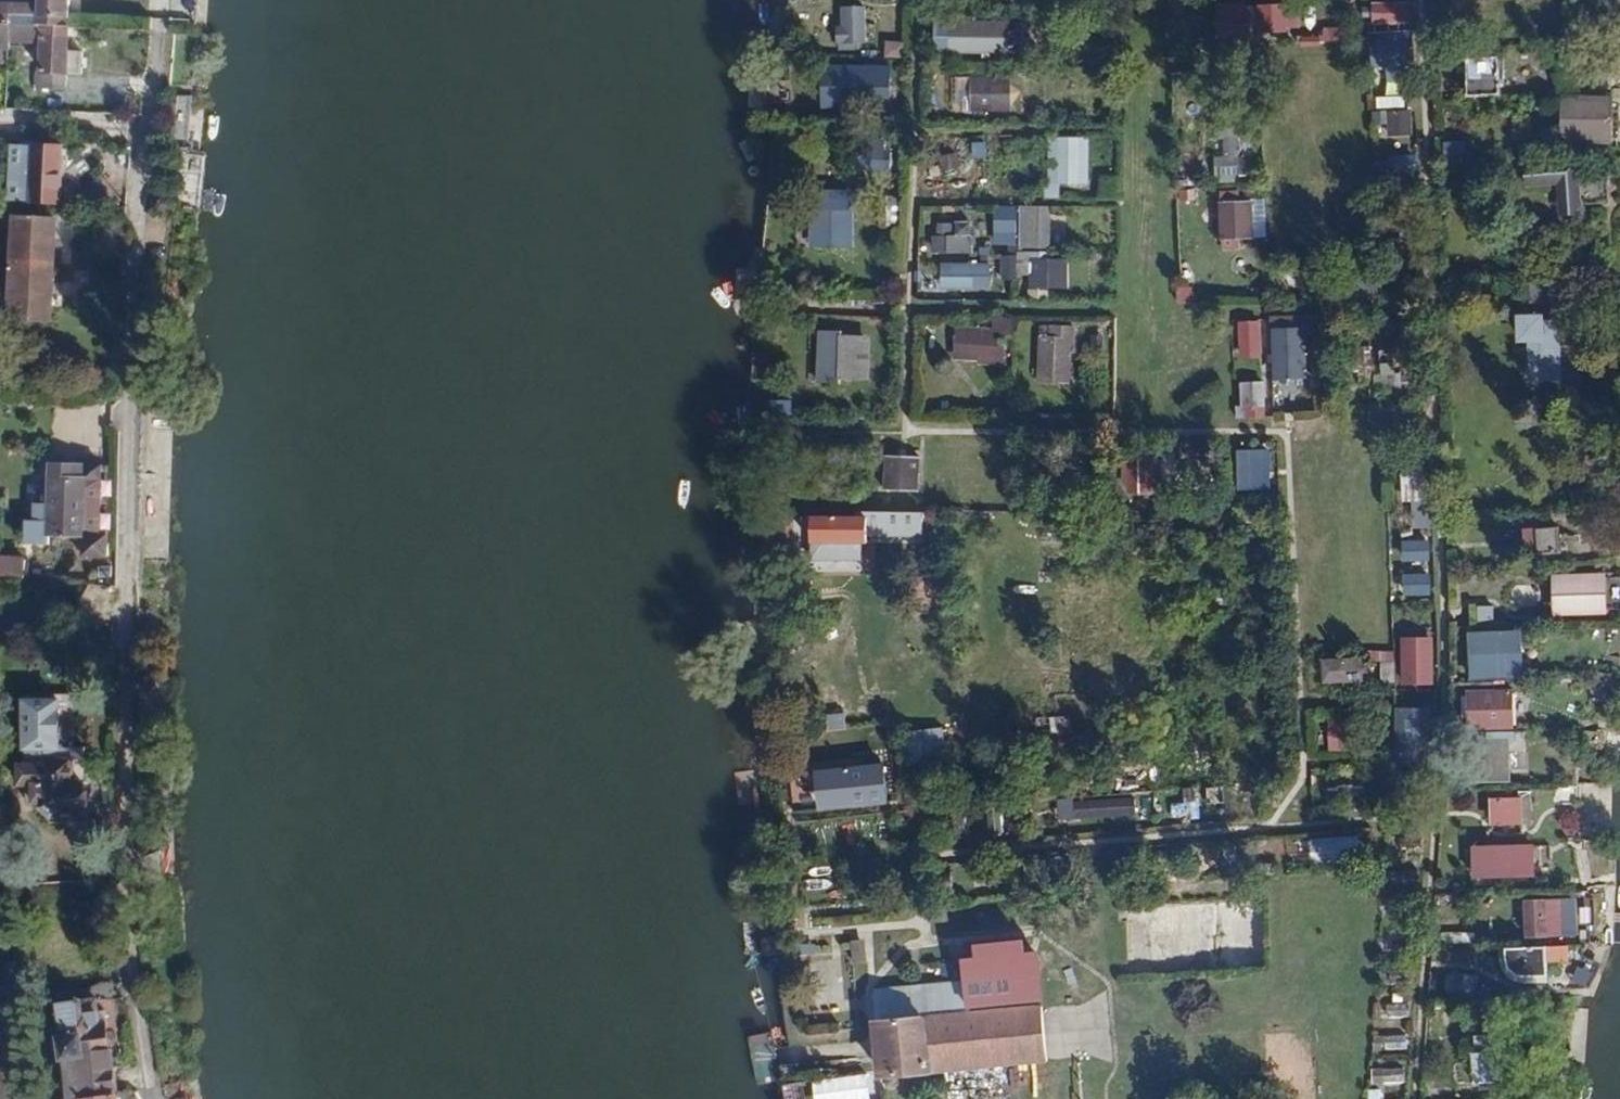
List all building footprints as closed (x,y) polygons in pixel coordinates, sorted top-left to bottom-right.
[(29,0),(0,0),(0,14),(27,15),(29,0)] [(27,15),(33,15),(59,16),(67,16),(67,0),(29,0),(27,15)] [(1299,12),(1300,26),(1328,25),(1327,4),(1295,5),(1296,12),(1299,12)] [(1295,5),(1260,6),(1260,34),(1285,34),(1285,12),(1296,12),(1295,5)] [(1406,7),(1386,7),(1387,21),(1407,20),(1406,7)] [(863,41),(863,8),(840,9),(841,27),(848,27),(848,42),(863,41)] [(32,25),(37,25),(59,26),(59,16),(33,15),(32,25)] [(1010,52),(1020,52),(1020,18),(1010,18),(1010,52)] [(35,74),(34,91),(64,92),(65,75),(82,76),(82,68),(85,68),(86,68),(87,68),(87,58),(86,58),(85,58),(83,58),(83,51),(67,50),(68,27),(59,26),(37,25),(35,74)] [(999,27),(983,27),(984,48),(999,48),(999,27)] [(903,57),(904,40),(884,39),(883,56),(903,57)] [(1409,41),(1389,41),(1388,56),(1409,56),(1409,41)] [(1566,61),(1555,48),(1546,55),(1558,68),(1566,61)] [(1469,66),(1469,88),(1500,87),(1499,56),(1483,56),(1483,65),(1469,66)] [(888,69),(823,68),(822,106),(887,107),(888,69)] [(990,111),(991,76),(975,75),(974,111),(990,111)] [(1004,76),(991,76),(990,111),(1003,112),(1004,76)] [(1408,79),(1390,79),(1391,95),(1409,95),(1408,79)] [(1510,106),(1541,102),(1539,90),(1509,94),(1510,106)] [(1585,103),(1557,105),(1560,141),(1587,140),(1585,103)] [(1501,116),(1468,117),(1468,139),(1502,139),(1501,116)] [(1411,119),(1392,120),(1392,135),(1411,135),(1411,119)] [(1444,155),(1464,155),(1463,139),(1443,140),(1444,155)] [(27,141),(25,209),(58,210),(60,141),(27,141)] [(1088,181),(1088,143),(1052,142),(1051,180),(1088,181)] [(888,152),(871,151),(871,167),(888,167),(888,152)] [(1412,155),(1393,155),(1393,171),(1412,171),(1412,155)] [(962,156),(945,156),(944,178),(962,179),(962,156)] [(1252,160),(1232,160),(1233,176),(1253,176),(1252,160)] [(1590,163),(1542,165),(1543,185),(1576,184),(1576,196),(1592,195),(1590,163)] [(1492,168),(1470,167),(1470,183),(1491,183),(1492,168)] [(895,224),(895,204),(878,204),(878,224),(895,224)] [(1017,244),(1016,204),(993,204),(993,244),(1017,244)] [(1049,204),(1018,205),(1019,247),(1050,246),(1049,204)] [(1255,204),(1216,206),(1218,241),(1257,240),(1255,204)] [(843,207),(810,208),(810,233),(843,233),(843,207)] [(967,215),(937,215),(938,248),(967,247),(967,215)] [(3,320),(55,321),(57,218),(4,217),(3,270),(0,270),(0,291),(3,291),(3,320)] [(1032,287),(1067,287),(1066,253),(1000,254),(1001,276),(1032,275),(1032,287)] [(971,264),(936,264),(936,283),(971,283),(971,264)] [(1296,270),(1277,270),(1277,287),(1296,287),(1296,270)] [(1174,300),(1190,300),(1190,276),(1174,276),(1174,300)] [(1562,379),(1560,324),(1546,325),(1545,319),(1525,320),(1526,343),(1536,342),(1538,380),(1562,379)] [(1076,367),(1077,323),(1052,322),(1052,335),(1040,335),(1040,367),(1076,367)] [(1242,328),(1242,339),(1239,339),(1239,355),(1261,355),(1261,338),(1257,338),(1257,328),(1242,328)] [(1008,331),(966,330),(966,358),(1007,359),(1008,331)] [(1302,336),(1282,337),(1283,366),(1303,366),(1302,336)] [(865,339),(825,339),(825,378),(843,378),(843,372),(865,373),(865,339)] [(1372,346),(1356,345),(1356,356),(1352,356),(1352,370),(1356,370),(1356,382),(1372,382),(1372,370),(1376,370),(1376,356),(1372,356),(1372,346)] [(1419,398),(1419,388),(1423,388),(1423,371),(1400,372),(1401,388),(1404,388),(1405,399),(1419,398)] [(1249,393),(1249,402),(1264,402),(1263,392),(1267,392),(1267,376),(1245,377),(1246,393),(1249,393)] [(923,450),(890,450),(889,486),(922,486),(923,450)] [(1150,487),(1150,452),(1125,452),(1125,462),(1131,462),(1132,486),(1150,487)] [(1266,485),(1265,453),(1237,453),(1237,485),(1266,485)] [(28,484),(28,516),(45,516),(44,536),(78,537),(78,558),(106,559),(106,530),(100,530),(101,480),(102,464),(84,464),(46,463),(46,476),(46,484),(28,484)] [(1424,485),(1406,485),(1406,499),(1424,499),(1424,485)] [(1413,527),(1430,526),(1429,501),(1411,502),(1413,527)] [(918,527),(918,509),(858,509),(858,516),(815,516),(815,541),(859,541),(859,527),(918,527)] [(1560,526),(1536,526),(1537,551),(1561,550),(1560,526)] [(1425,533),(1404,534),(1404,550),(1426,550),(1425,533)] [(26,572),(27,554),(0,552),(0,571),(26,572)] [(1426,572),(1404,572),(1405,589),(1426,588),(1426,572)] [(1582,585),(1571,586),(1572,607),(1592,606),(1591,595),(1598,595),(1597,576),(1582,577),(1582,585)] [(1469,619),(1492,620),(1493,605),(1470,604),(1469,619)] [(1429,619),(1408,620),(1408,636),(1429,636),(1429,619)] [(1513,636),(1470,640),(1472,662),(1515,658),(1513,636)] [(1430,653),(1409,654),(1410,672),(1414,672),(1414,682),(1427,681),(1427,671),(1431,671),(1430,653)] [(1383,663),(1361,663),(1362,677),(1383,677),(1383,663)] [(1337,666),(1318,666),(1318,682),(1337,681),(1337,666)] [(1505,689),(1474,692),(1476,715),(1507,712),(1505,689)] [(72,702),(73,750),(87,750),(87,695),(36,696),(37,702),(72,702)] [(37,702),(37,751),(43,751),(67,751),(73,750),(72,702),(37,702)] [(1427,710),(1404,711),(1405,744),(1428,744),(1427,710)] [(1034,717),(1035,734),(1071,733),(1070,716),(1034,717)] [(920,719),(903,722),(910,761),(936,756),(930,722),(921,723),(920,719)] [(1361,721),(1327,722),(1327,740),(1361,739),(1361,721)] [(1509,737),(1474,741),(1477,763),(1511,760),(1509,737)] [(67,762),(67,751),(43,751),(44,765),(54,766),(54,762),(67,762)] [(1425,753),(1407,754),(1407,768),(1426,767),(1425,753)] [(46,785),(46,805),(68,804),(68,818),(96,817),(96,784),(84,784),(84,762),(67,762),(54,762),(54,766),(54,785),(46,785)] [(54,785),(54,766),(44,765),(40,765),(40,805),(46,805),(46,785),(54,785)] [(832,777),(835,805),(886,799),(883,771),(832,777)] [(1521,792),(1494,795),(1497,819),(1524,816),(1521,792)] [(1198,795),(1182,796),(1182,801),(1172,801),(1173,816),(1183,815),(1183,819),(1200,818),(1198,795)] [(1096,802),(1085,803),(1086,823),(1097,822),(1096,802)] [(1086,823),(1085,803),(1073,804),(1074,824),(1086,823)] [(1003,828),(1003,807),(986,807),(986,828),(1003,828)] [(1417,834),(1394,835),(1395,850),(1417,849),(1417,834)] [(1355,838),(1321,840),(1323,862),(1357,860),(1355,838)] [(1323,862),(1321,840),(1310,841),(1311,863),(1323,862)] [(1518,842),(1487,842),(1488,869),(1518,869),(1518,842)] [(1414,868),(1396,869),(1396,883),(1415,882),(1414,868)] [(1550,893),(1530,894),(1533,929),(1553,927),(1550,893)] [(850,967),(868,963),(862,937),(844,942),(850,967)] [(1548,939),(1510,941),(1510,952),(1512,958),(1516,964),(1523,968),(1530,969),(1549,968),(1548,939)] [(875,994),(886,1080),(1049,1059),(1043,1006),(971,1013),(971,1006),(1042,999),(1036,951),(951,962),(954,983),(940,985),(938,965),(926,966),(928,987),(875,994)] [(53,980),(59,1029),(62,1028),(59,1002),(65,1002),(64,996),(85,993),(86,999),(93,999),(90,976),(53,980)] [(85,993),(64,996),(65,1002),(59,1002),(62,1028),(59,1029),(62,1052),(107,1047),(104,1024),(99,1024),(96,998),(93,999),(86,999),(85,993)] [(1403,999),(1383,1001),(1384,1015),(1404,1014),(1403,999)] [(1400,1032),(1380,1032),(1381,1049),(1400,1048),(1400,1032)] [(62,1052),(65,1098),(79,1098),(113,1094),(107,1047),(62,1052)] [(1504,1047),(1471,1051),(1473,1073),(1495,1070),(1495,1058),(1504,1056),(1504,1047)] [(1400,1067),(1380,1068),(1381,1083),(1401,1082),(1400,1067)]
